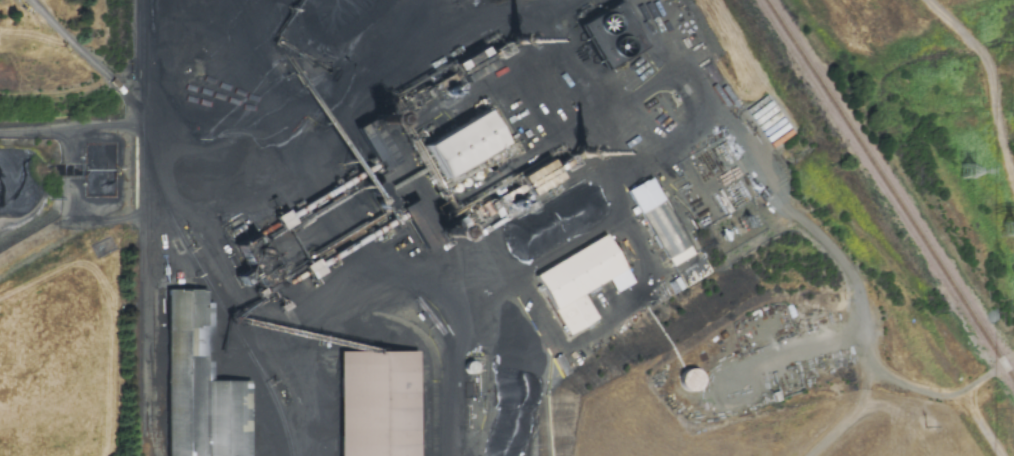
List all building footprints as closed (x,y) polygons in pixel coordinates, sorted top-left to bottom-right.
[(502,144),(484,111),(423,144),(445,186),(459,179),(454,170),(502,144)] [(558,179),(549,160),(512,178),(517,187),(489,201),(493,207),(525,191),(527,195),(558,179)] [(669,267),(692,255),(652,177),(629,189),(669,267)] [(534,273),(567,335),(597,319),(583,292),(608,279),(615,292),(631,283),(606,236),(534,273)] [(322,272),(315,259),(303,266),(310,279),(322,272)] [(249,381),(211,381),(212,303),(205,303),(205,290),(166,290),(165,455),(249,455),(249,381)] [(417,352),(338,352),(338,455),(417,455),(417,352)]
